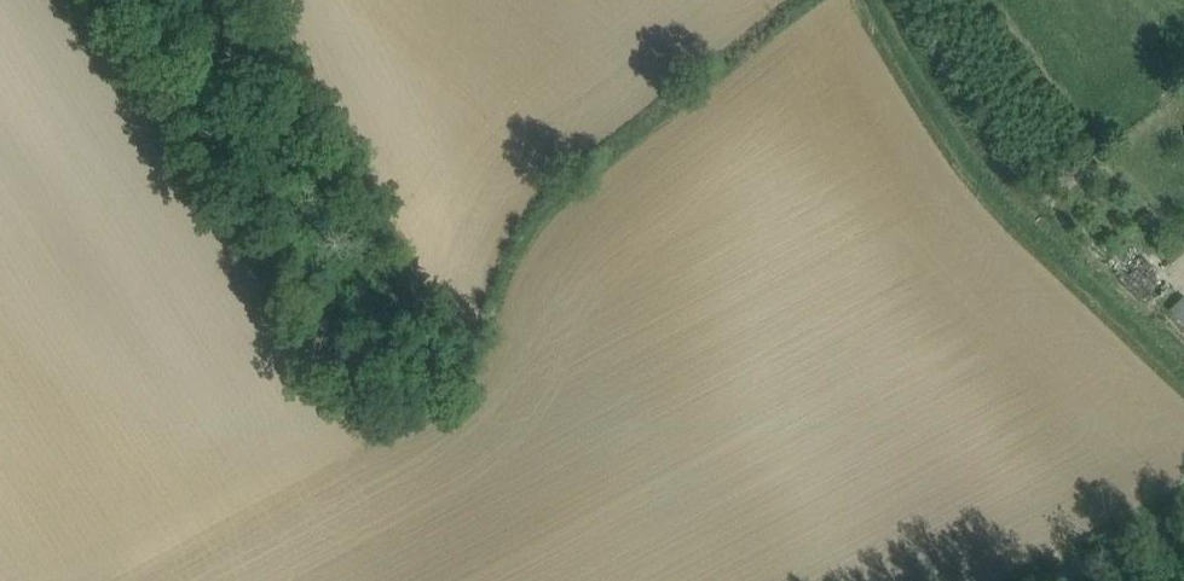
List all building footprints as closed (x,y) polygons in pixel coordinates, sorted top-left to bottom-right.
[(1170,284),(1148,263),(1133,279),(1141,286),(1135,292),(1149,305),(1170,284)]
